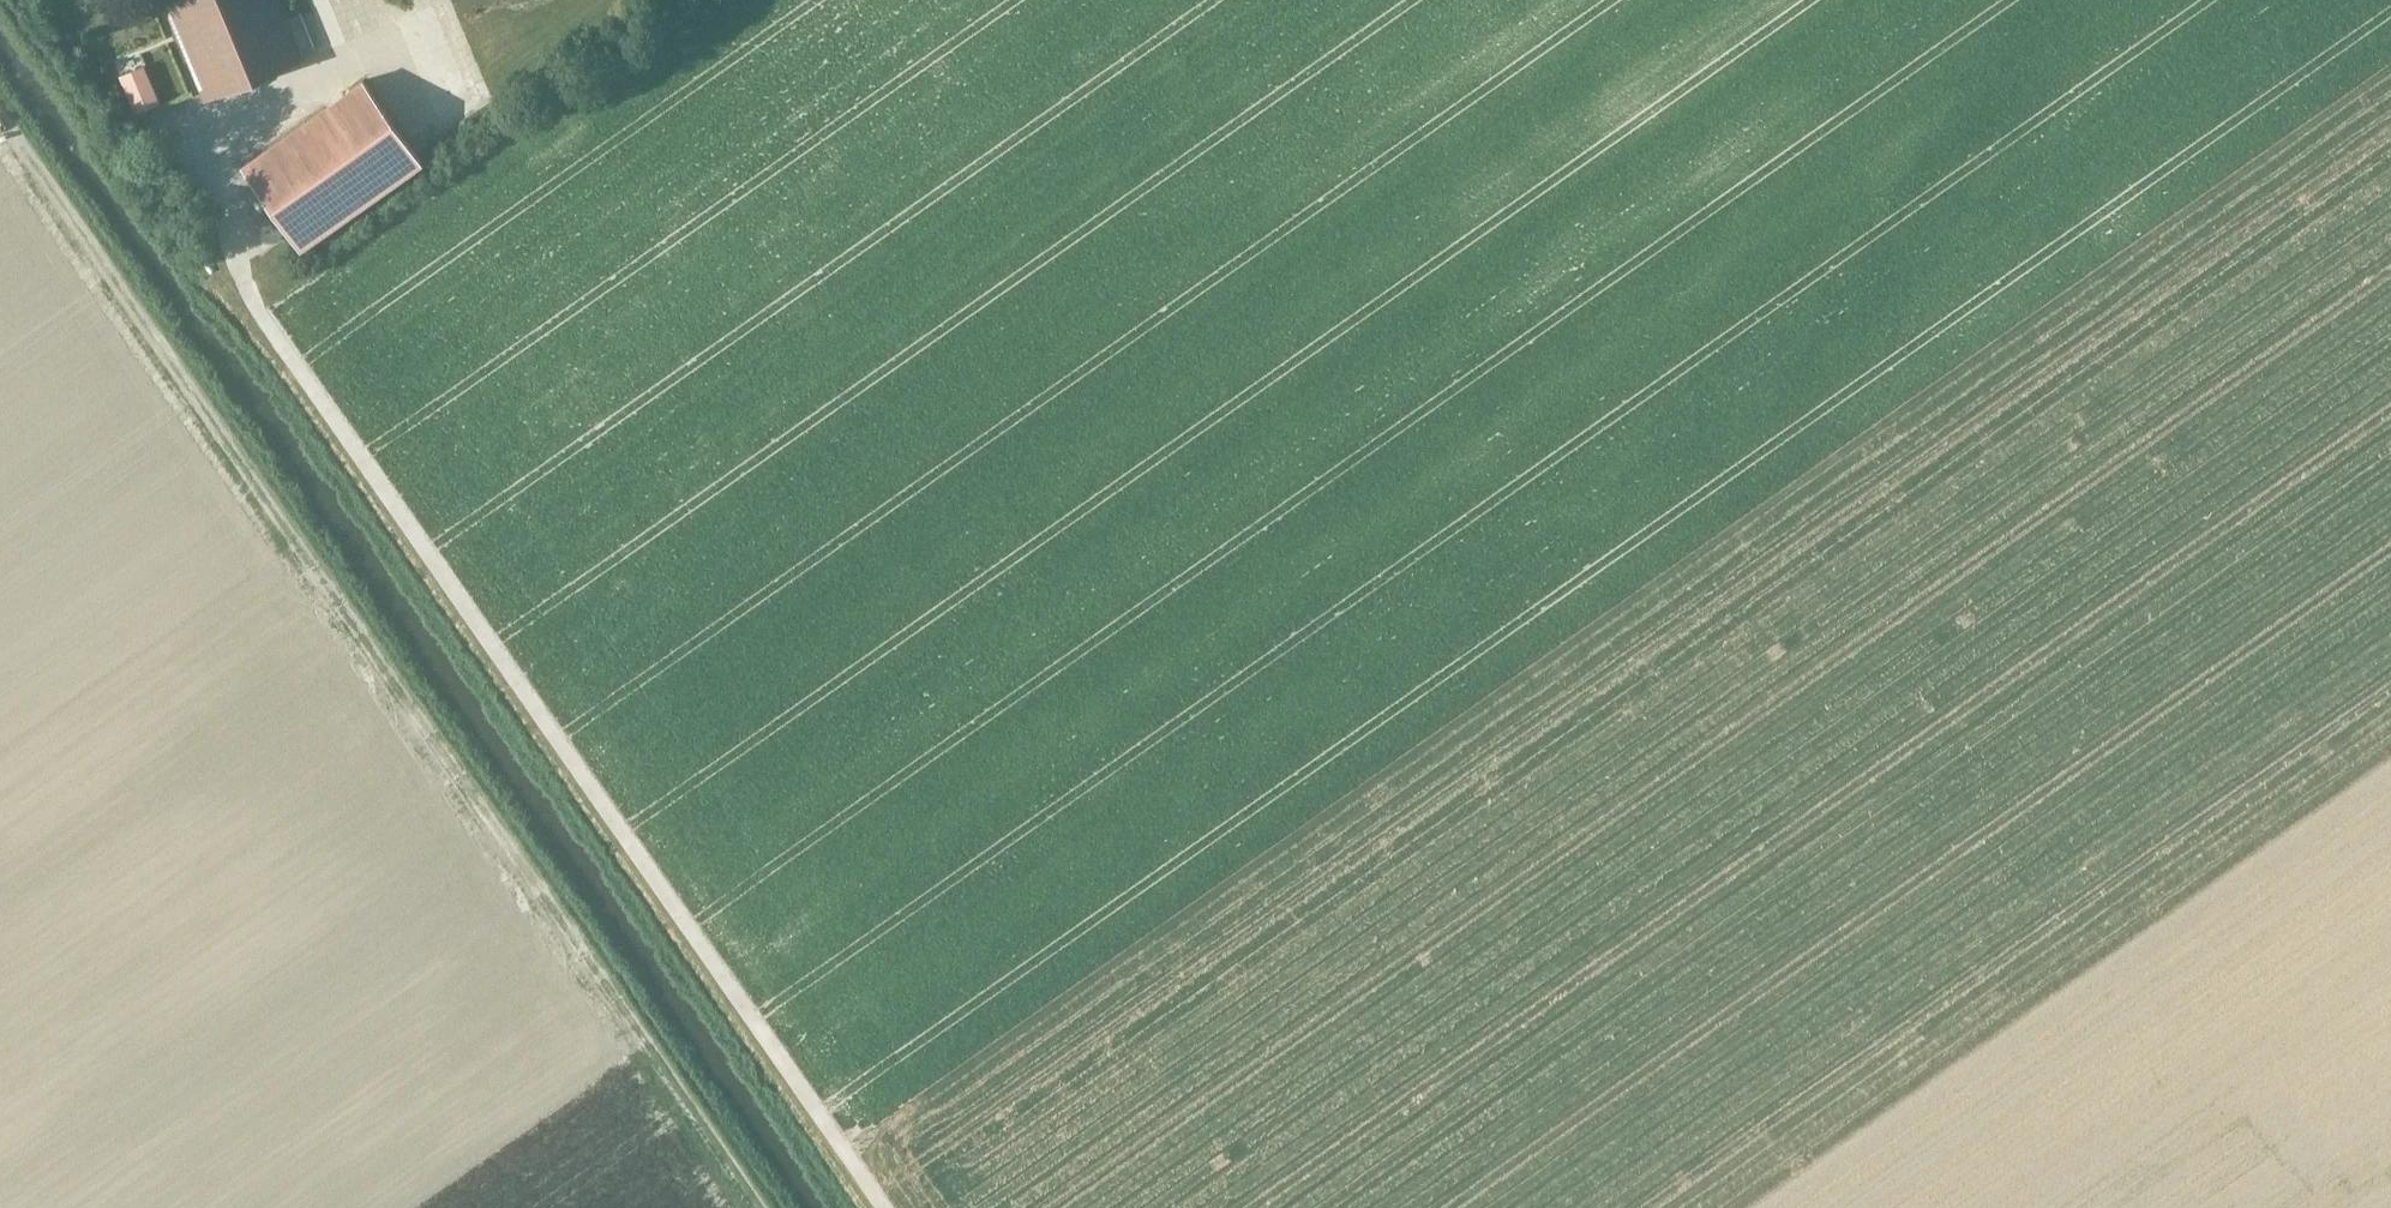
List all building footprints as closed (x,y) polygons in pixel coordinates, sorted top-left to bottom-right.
[(282,0),(163,0),(205,101),(307,58),(282,0)] [(159,103),(143,63),(121,72),(137,112),(159,103)] [(240,164),(301,250),(423,165),(362,78),(240,164)]
